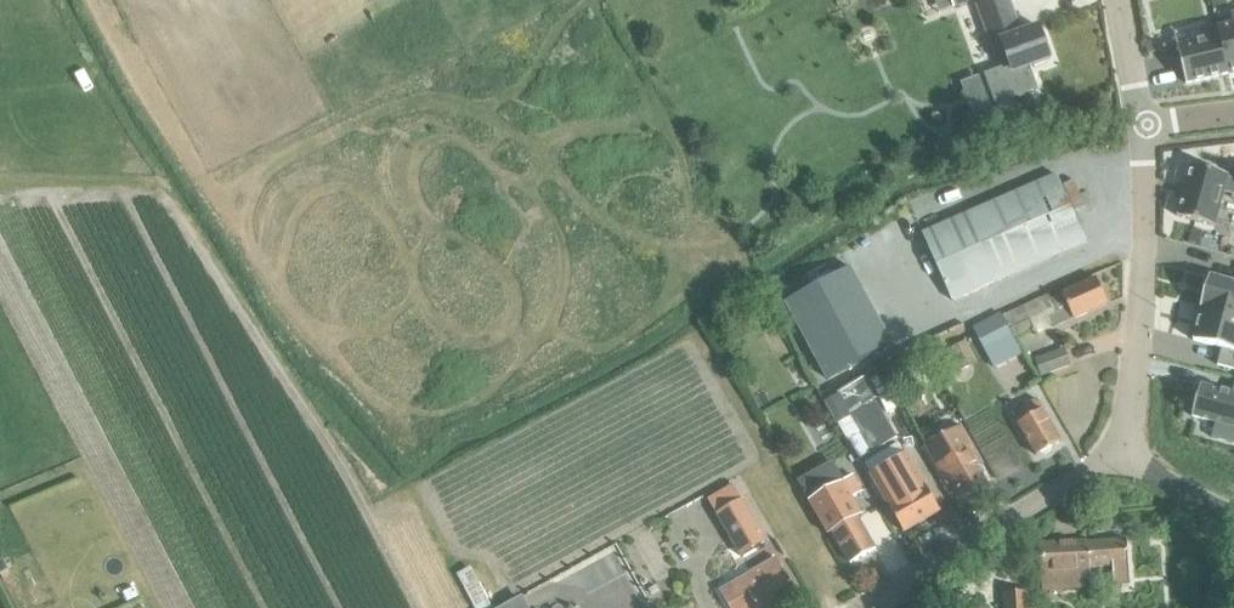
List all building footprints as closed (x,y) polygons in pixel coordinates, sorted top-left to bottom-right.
[(978,7),(997,58),(1006,55),(1010,67),(988,76),(997,102),(995,103),(996,105),(1037,90),(1028,67),(1033,65),(1034,68),(1046,63),(1045,61),(1050,59),(1038,28),(1020,34),(1008,0),(996,0),(978,7)] [(1217,28),(1228,74),(1233,73),(1233,13),(1229,14),(1232,25),(1217,28)] [(1208,39),(1176,47),(1186,85),(1228,74),(1217,28),(1206,31),(1208,39)] [(1176,217),(1214,227),(1223,193),(1232,196),(1231,199),(1233,200),(1233,180),(1227,178),(1228,176),(1190,166),(1176,217)] [(1055,175),(922,234),(928,247),(944,284),(952,301),(1085,242),(1055,175)] [(1190,229),(1187,242),(1197,244),(1200,231),(1190,229)] [(853,267),(786,303),(826,378),(893,343),(853,267)] [(1233,318),(1233,284),(1210,277),(1209,279),(1209,278),(1200,309),(1233,318)] [(1062,294),(1050,300),(1048,294),(1003,315),(1010,328),(1053,308),(1055,313),(1049,316),(1053,327),(1073,318),(1073,319),(1107,304),(1096,278),(1062,293),(1062,294)] [(1200,309),(1192,340),(1193,340),(1192,341),(1221,349),(1217,366),(1233,370),(1233,318),(1200,309)] [(974,327),(988,356),(1015,341),(1000,313),(974,327)] [(976,363),(964,341),(947,350),(959,373),(976,363)] [(940,344),(926,350),(932,365),(934,370),(949,364),(940,344)] [(1034,358),(1041,377),(1070,367),(1064,348),(1034,358)] [(890,365),(896,381),(932,365),(926,350),(890,365)] [(872,373),(862,379),(877,405),(882,402),(878,394),(882,392),(872,373)] [(860,434),(850,441),(860,459),(897,438),(877,405),(862,379),(862,378),(836,393),(860,434)] [(1230,395),(1229,395),(1200,386),(1191,417),(1215,424),(1211,438),(1233,444),(1233,382),(1230,395)] [(1037,402),(1012,416),(1036,458),(1041,455),(1042,455),(1043,455),(1044,455),(1045,455),(1046,455),(1047,455),(1048,455),(1048,454),(1049,454),(1050,453),(1050,452),(1051,452),(1051,451),(1052,451),(1052,450),(1052,449),(1052,448),(1061,443),(1037,402)] [(952,483),(962,500),(987,485),(978,469),(982,466),(960,426),(925,446),(947,486),(952,483)] [(907,455),(871,476),(883,497),(904,533),(940,513),(917,473),(907,455)] [(853,475),(809,500),(828,534),(832,532),(851,564),(876,549),(858,517),(862,514),(852,496),(862,490),(853,475)] [(732,484),(707,498),(741,556),(766,541),(732,484)] [(1092,588),(1090,568),(1112,567),(1113,584),(1128,583),(1125,540),(1086,543),(1086,541),(1039,544),(1043,591),(1092,588)] [(731,607),(756,607),(757,607),(758,607),(773,607),(797,594),(776,558),(720,590),(731,607)] [(1004,607),(1029,607),(1028,592),(1003,593),(1004,607)] [(522,596),(501,607),(528,607),(522,596)]
